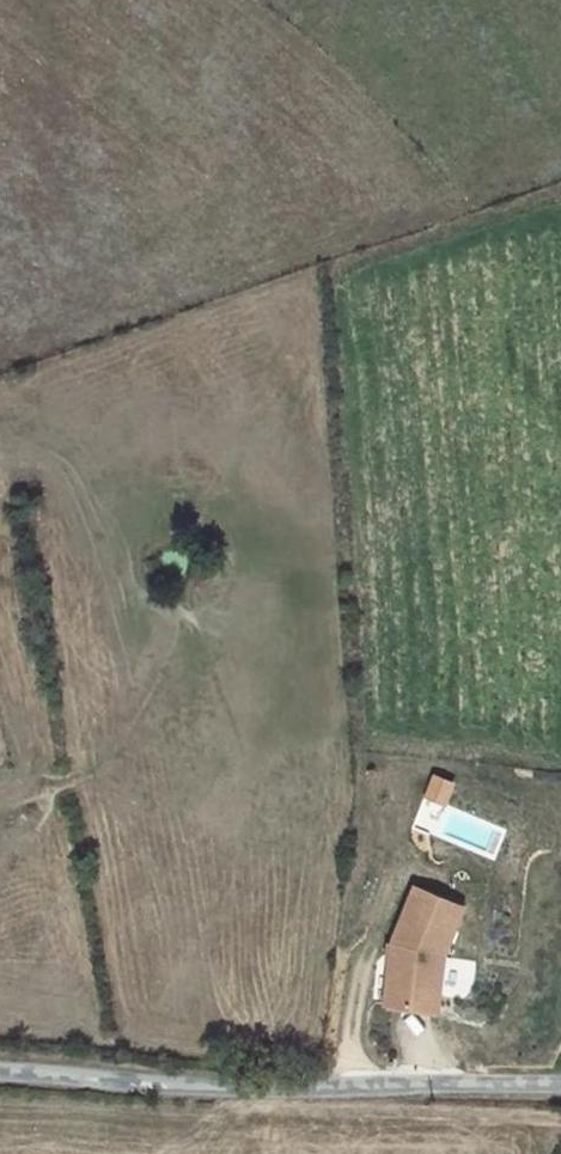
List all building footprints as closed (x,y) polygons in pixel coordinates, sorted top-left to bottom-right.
[(464,911),(417,892),(395,949),(388,1009),(439,1014),(445,960),(464,911)]
